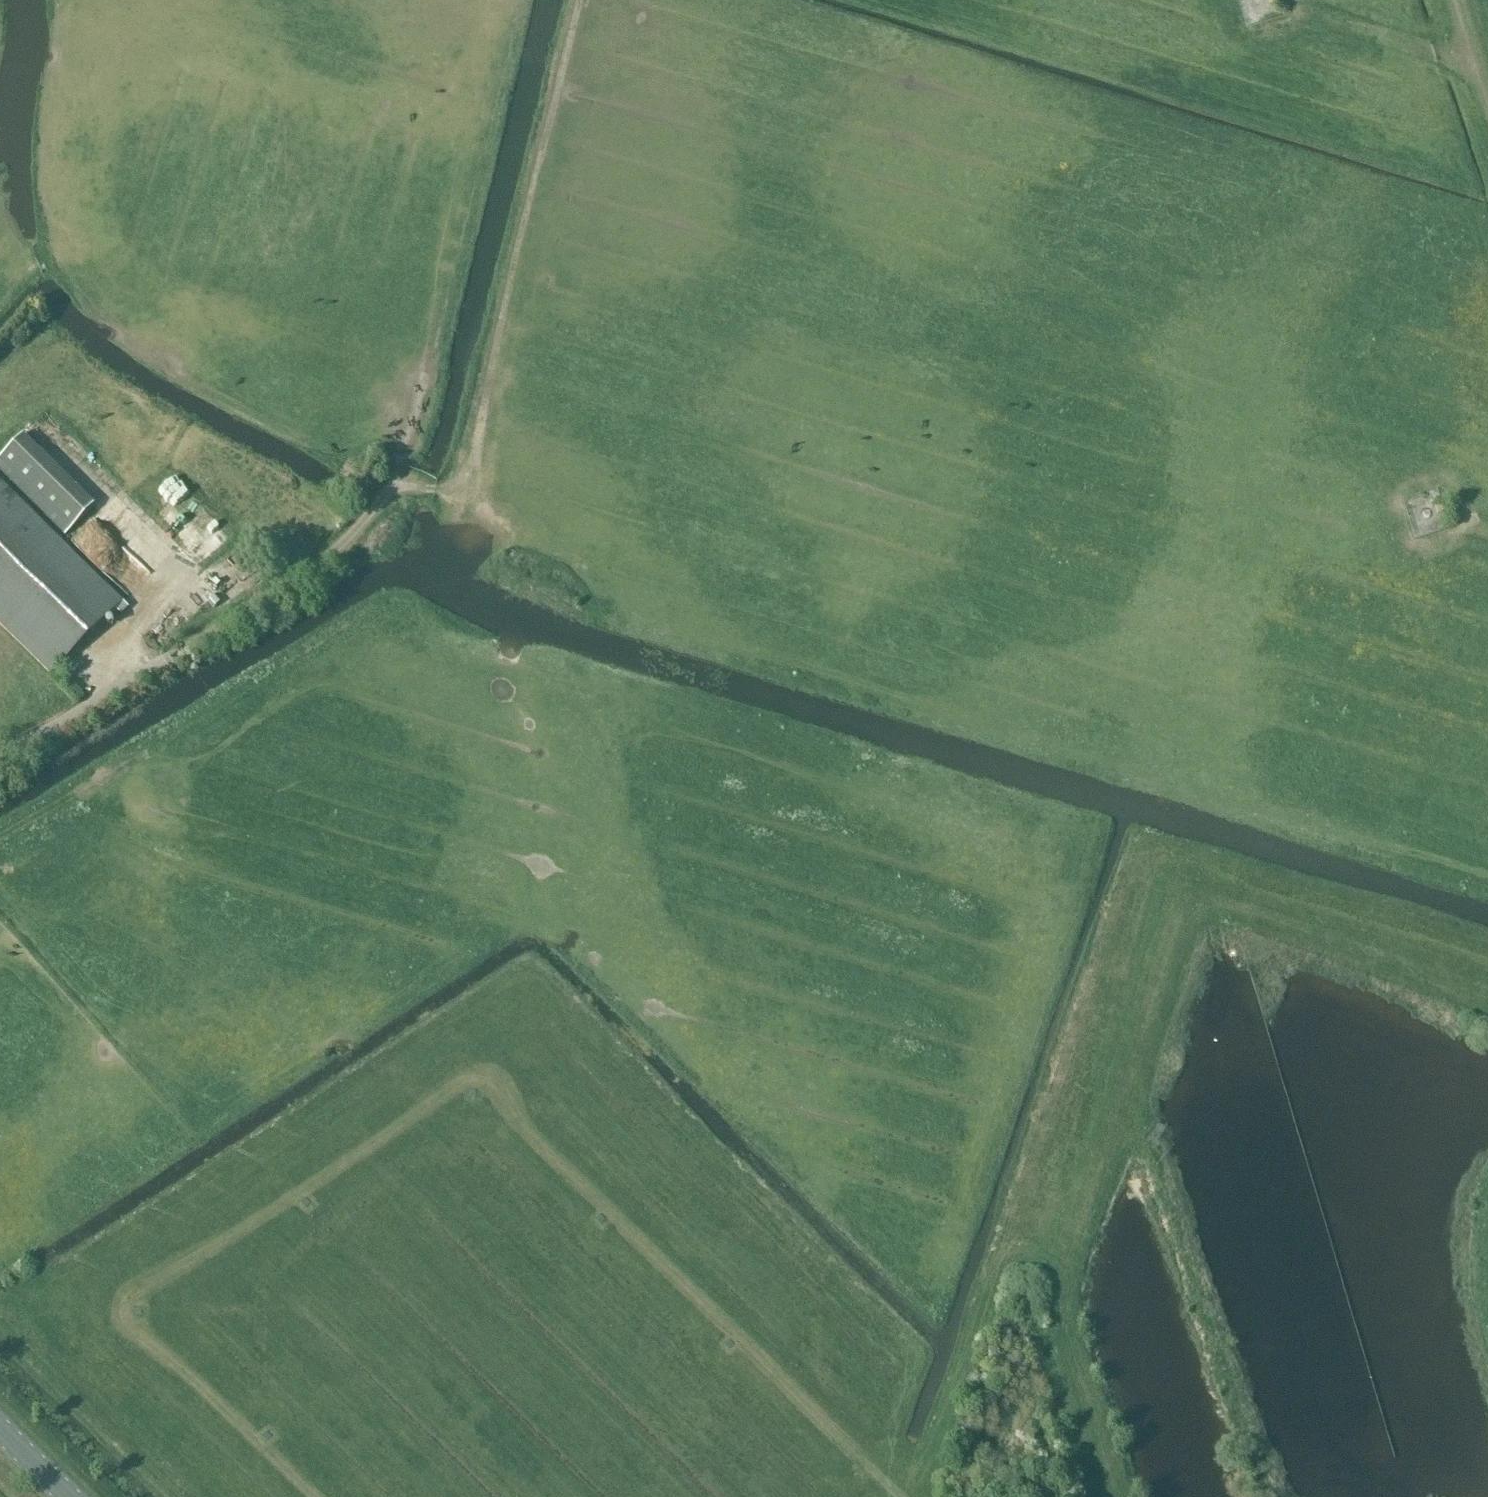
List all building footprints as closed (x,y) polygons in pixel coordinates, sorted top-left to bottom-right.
[(22,434),(0,456),(0,473),(64,536),(94,505),(22,434)] [(159,472),(133,503),(206,561),(232,530),(159,472)] [(48,674),(121,601),(0,483),(0,627),(48,674)] [(166,591),(153,601),(161,610),(174,601),(166,591)]
